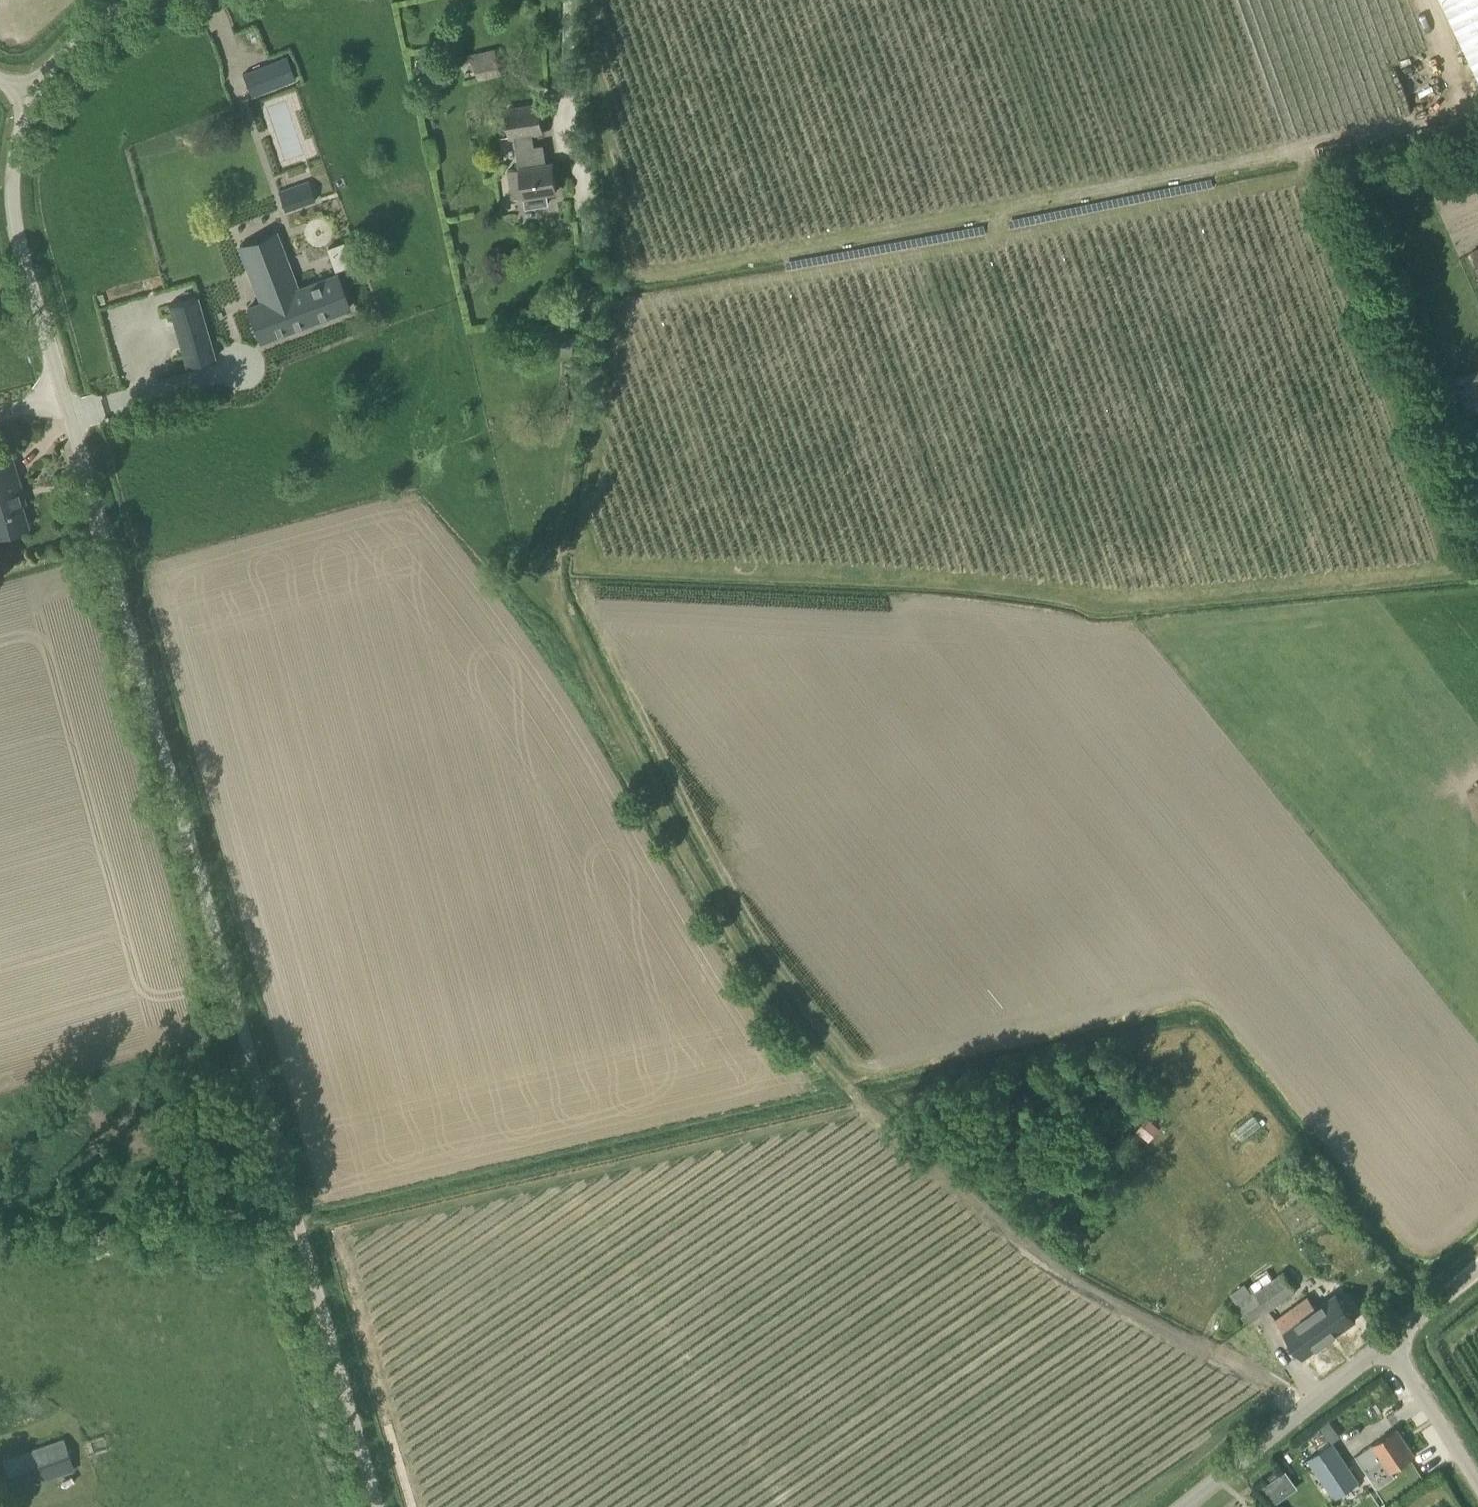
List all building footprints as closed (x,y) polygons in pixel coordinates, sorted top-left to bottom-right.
[(1477,76),(1477,0),(1442,0),(1477,76)] [(479,80),(501,75),(495,48),(473,53),(479,80)] [(287,54),(242,72),(252,98),(297,80),(287,54)] [(519,107),(507,108),(511,136),(515,136),(532,133),(543,132),(539,104),(519,107)] [(543,145),(534,147),(517,149),(520,168),(508,170),(512,197),(514,196),(514,197),(525,195),(527,207),(548,203),(546,192),(557,190),(553,163),(546,164),(543,145)] [(316,202),(316,200),(309,181),(278,191),(286,213),(316,202)] [(294,292),(273,234),(242,246),(262,304),(246,310),(260,341),(350,307),(338,275),(294,292)] [(198,298),(171,306),(188,366),(215,358),(198,298)] [(1477,410),(1477,370),(1457,376),(1467,412),(1477,410)] [(17,491),(21,490),(12,457),(0,461),(0,534),(27,526),(17,491)] [(1147,1118),(1136,1131),(1147,1140),(1157,1127),(1147,1118)] [(1273,1278),(1268,1271),(1259,1279),(1263,1284),(1258,1288),(1254,1283),(1248,1287),(1246,1283),(1232,1293),(1238,1303),(1251,1322),(1296,1291),(1282,1272),(1273,1278)] [(1356,1319),(1337,1292),(1316,1307),(1308,1296),(1276,1319),(1303,1357),(1356,1319)] [(1390,1471),(1415,1454),(1397,1427),(1356,1454),(1366,1470),(1382,1459),(1390,1471)] [(64,1437),(3,1459),(14,1491),(75,1470),(64,1437)] [(1335,1497),(1359,1482),(1332,1442),(1309,1458),(1335,1497)]
